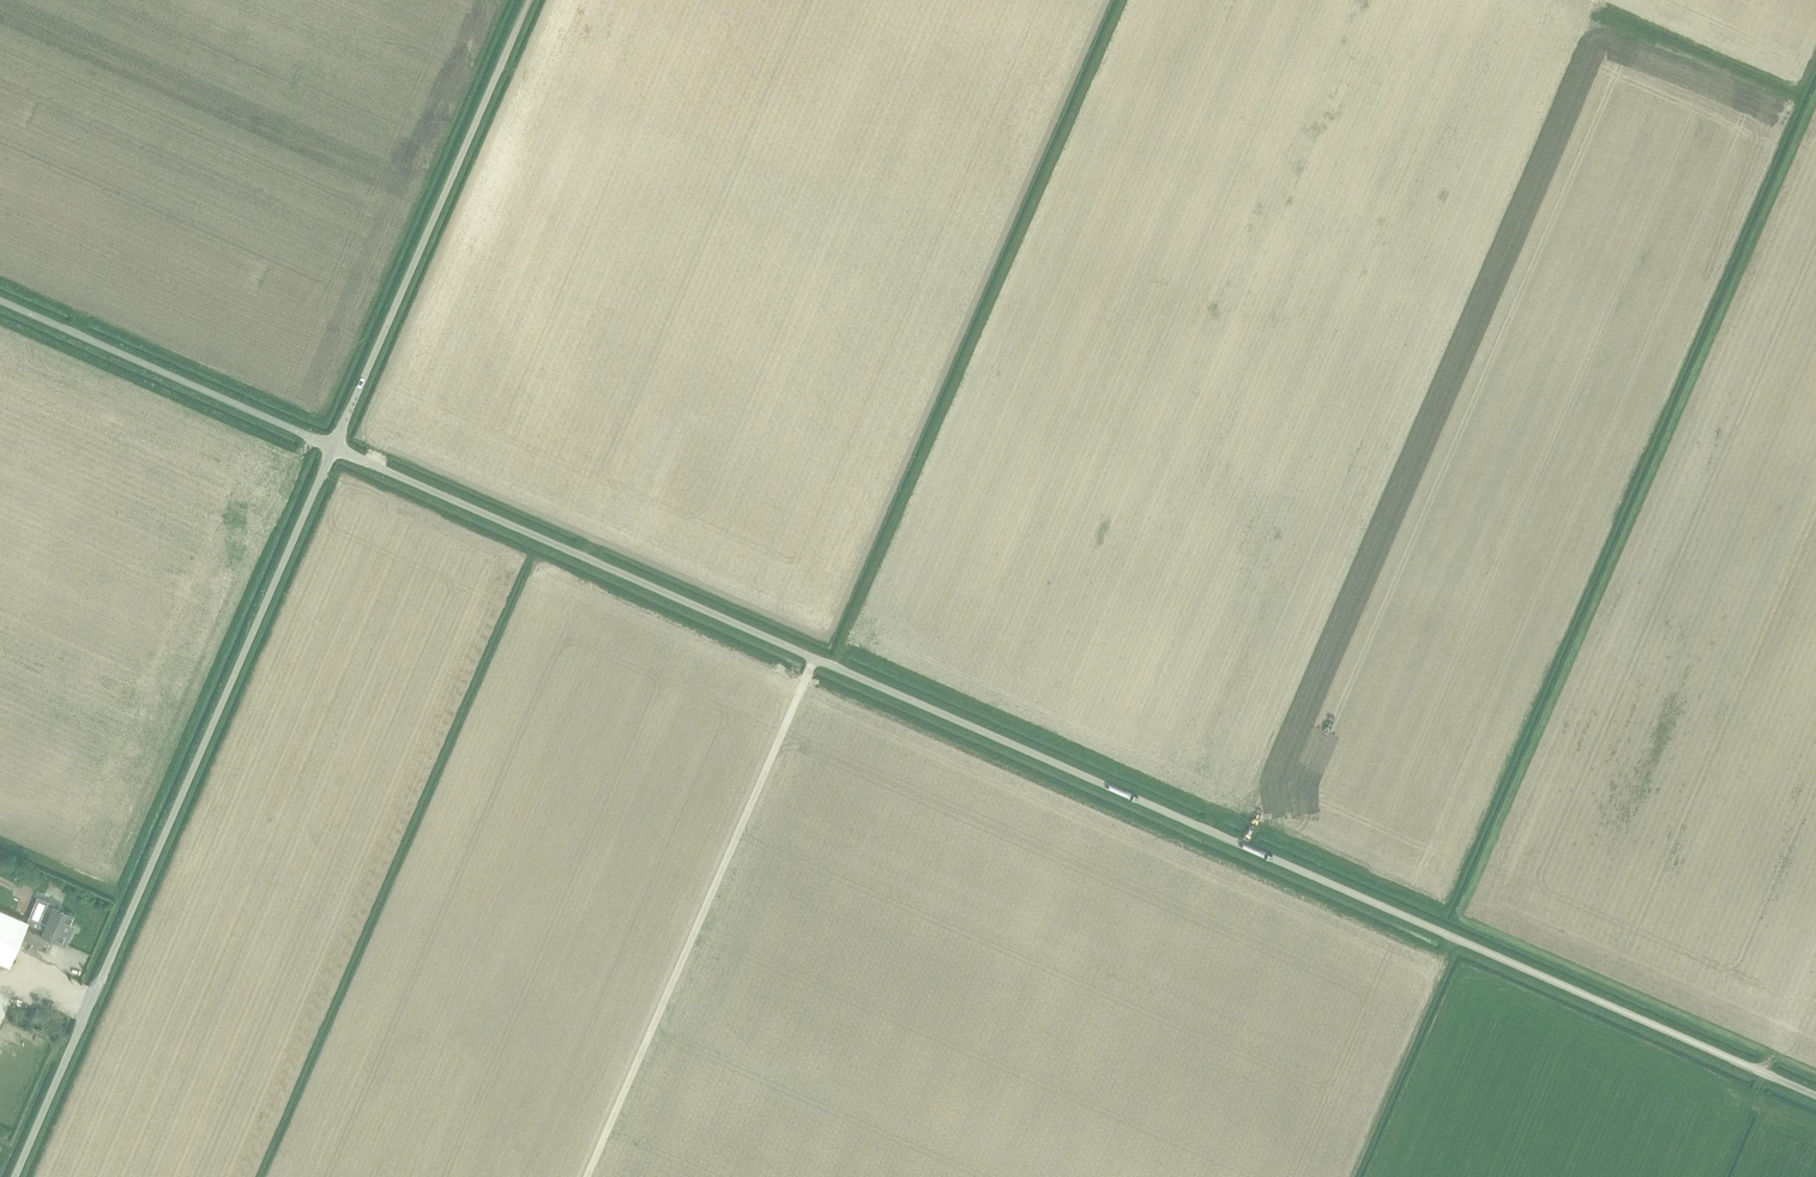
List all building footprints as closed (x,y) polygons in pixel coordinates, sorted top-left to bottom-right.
[(50,916),(44,931),(28,924),(29,922),(0,909),(0,961),(10,966),(22,938),(38,945),(43,935),(67,945),(72,932),(68,931),(75,915),(63,910),(64,909),(62,908),(61,909),(54,906),(50,916)]
